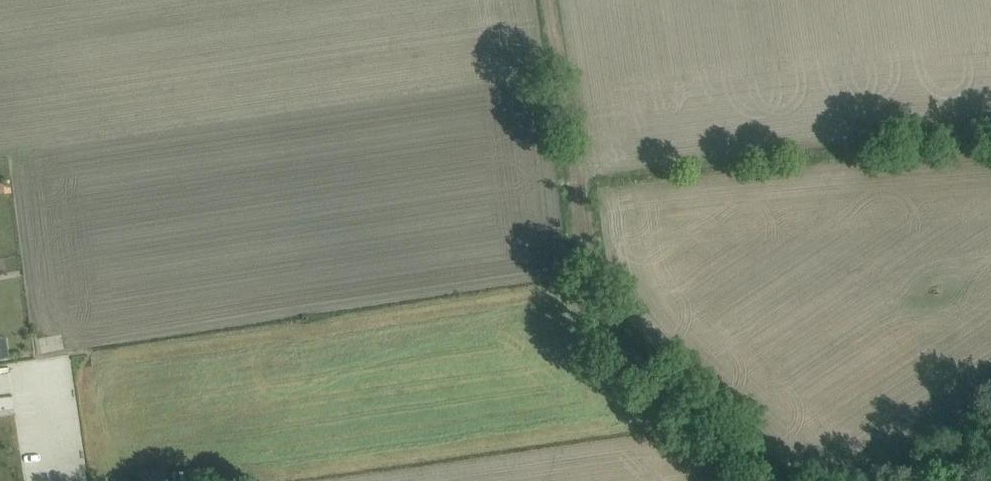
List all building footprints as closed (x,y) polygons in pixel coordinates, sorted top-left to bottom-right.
[(17,380),(17,367),(0,368),(0,381),(17,380)]
